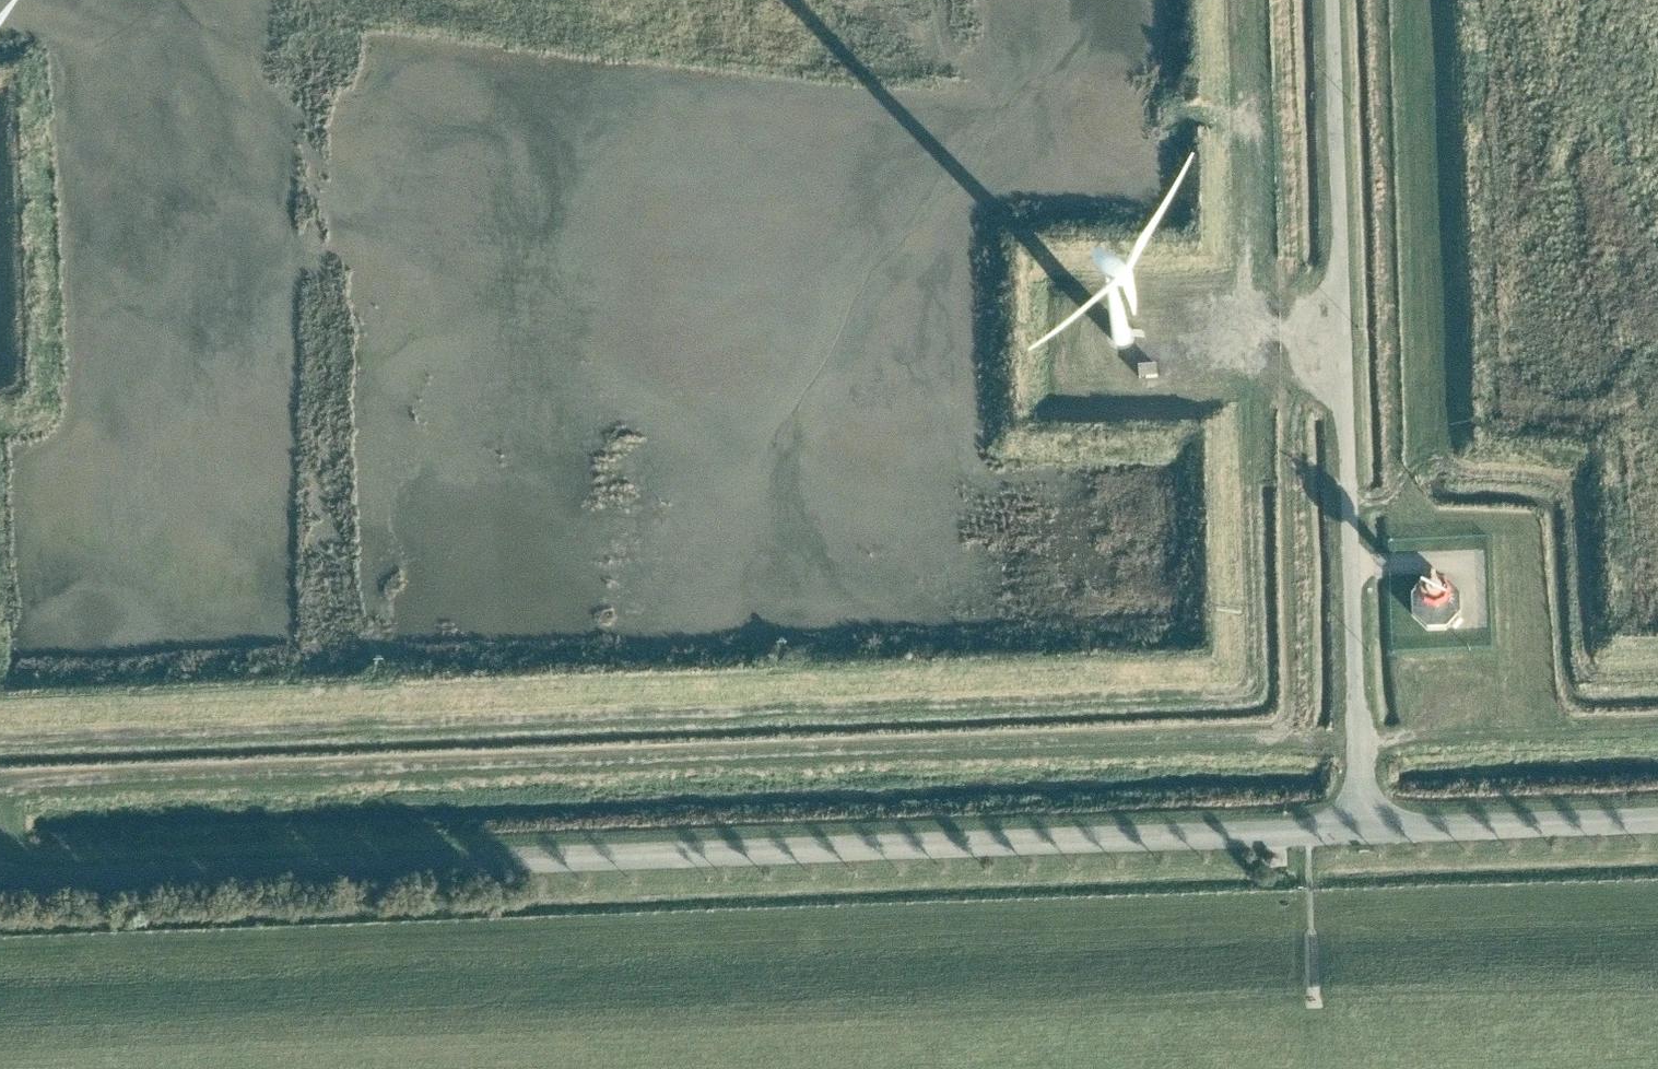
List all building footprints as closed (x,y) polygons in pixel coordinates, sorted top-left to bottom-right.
[(1437,582),(1424,596),(1425,615),(1440,628),(1459,626),(1471,613),(1470,593),(1456,580),(1437,582)]
